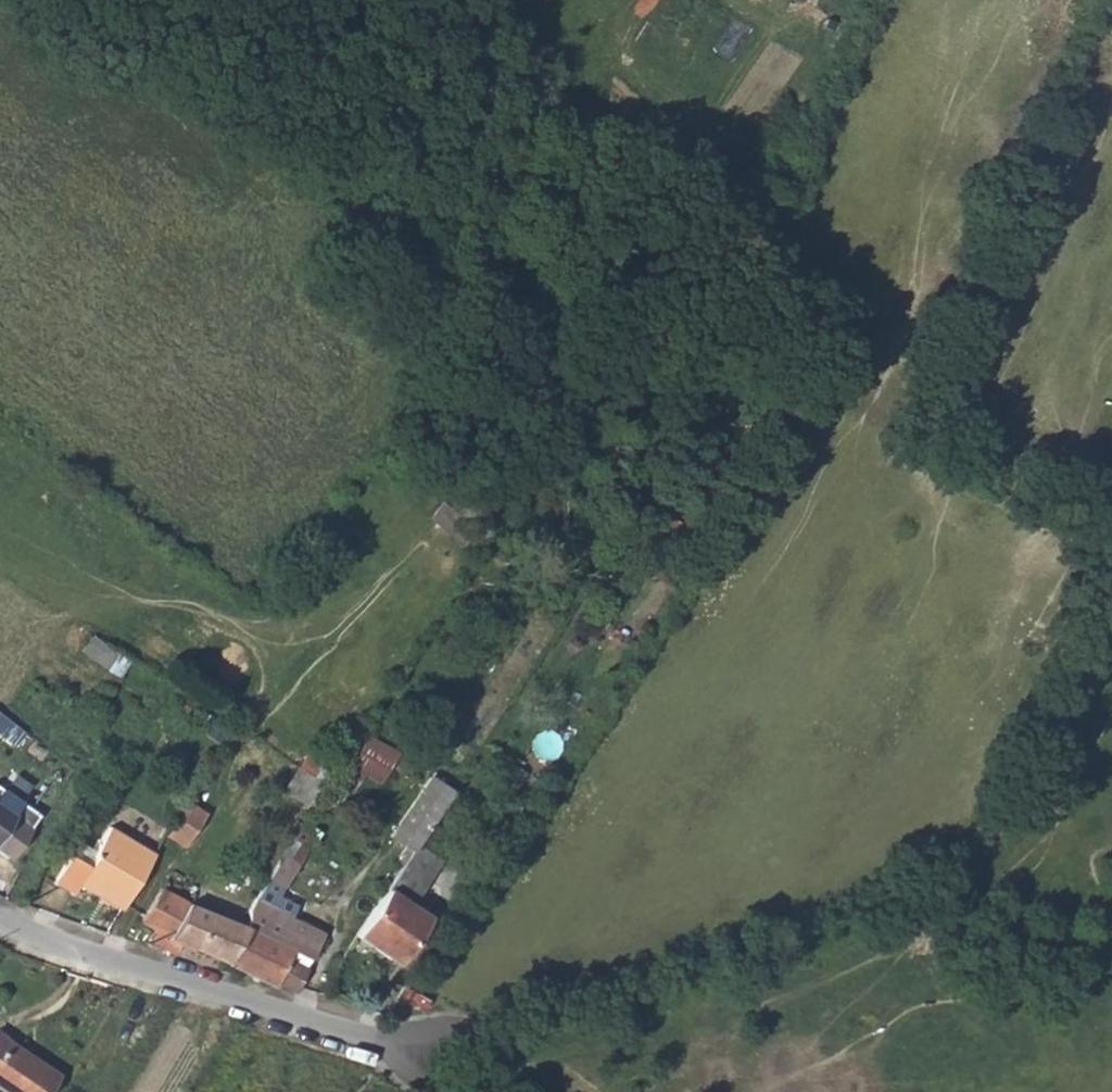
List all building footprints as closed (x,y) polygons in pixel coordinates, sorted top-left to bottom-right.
[(119,672),(129,656),(93,633),(82,649),(119,672)] [(15,725),(0,712),(0,734),(6,738),(15,725)] [(398,753),(368,734),(336,783),(351,792),(364,775),(378,783),(398,753)] [(392,839),(410,852),(413,848),(416,843),(450,794),(431,783),(392,839)] [(11,856),(41,813),(0,784),(0,848),(11,856)] [(205,814),(187,802),(165,836),(183,847),(205,814)] [(156,853),(112,827),(95,855),(97,856),(92,865),(73,855),(57,883),(77,894),(82,885),(123,908),(156,853)] [(307,850),(293,841),(268,880),(282,889),(307,850)] [(438,865),(413,848),(410,852),(356,933),(397,962),(427,916),(412,905),(438,865)] [(261,931),(248,928),(227,961),(275,985),(276,982),(293,990),(305,968),(289,957),(294,951),(310,960),(324,936),(287,913),(294,903),(279,894),(282,889),(268,880),(258,896),(276,907),(261,931)] [(157,927),(147,945),(162,950),(163,947),(177,953),(182,943),(191,948),(196,946),(227,961),(248,928),(193,905),(162,886),(140,920),(157,927)] [(258,896),(249,910),(248,928),(261,931),(276,907),(258,896)] [(305,968),(310,960),(294,951),(289,957),(305,968)] [(0,1034),(0,1091),(1,1089),(5,1091),(44,1091),(56,1073),(0,1034)]
